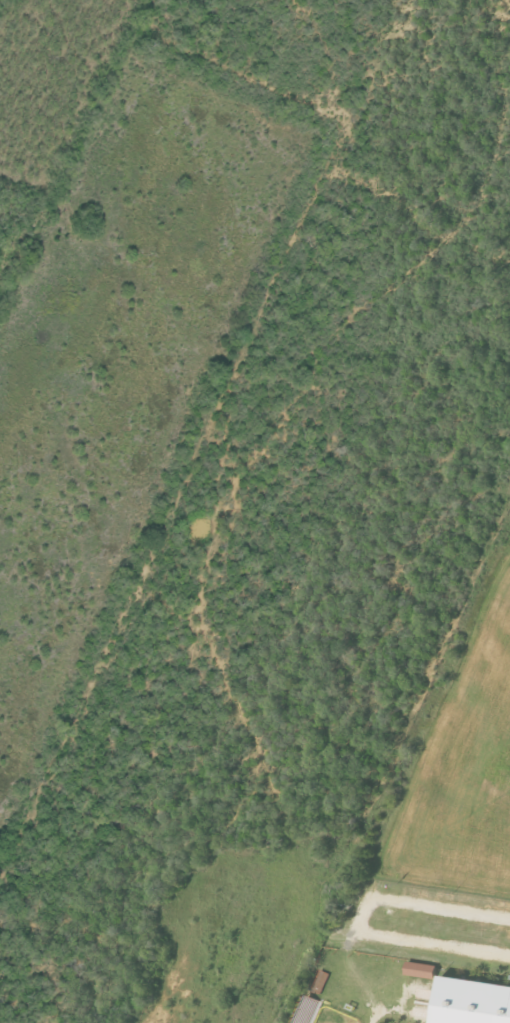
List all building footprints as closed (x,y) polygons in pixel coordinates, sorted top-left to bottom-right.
[(406,975),(436,978),(438,965),(407,962),(406,975)] [(441,976),(434,1022),(509,1022),(509,986),(441,976)]
